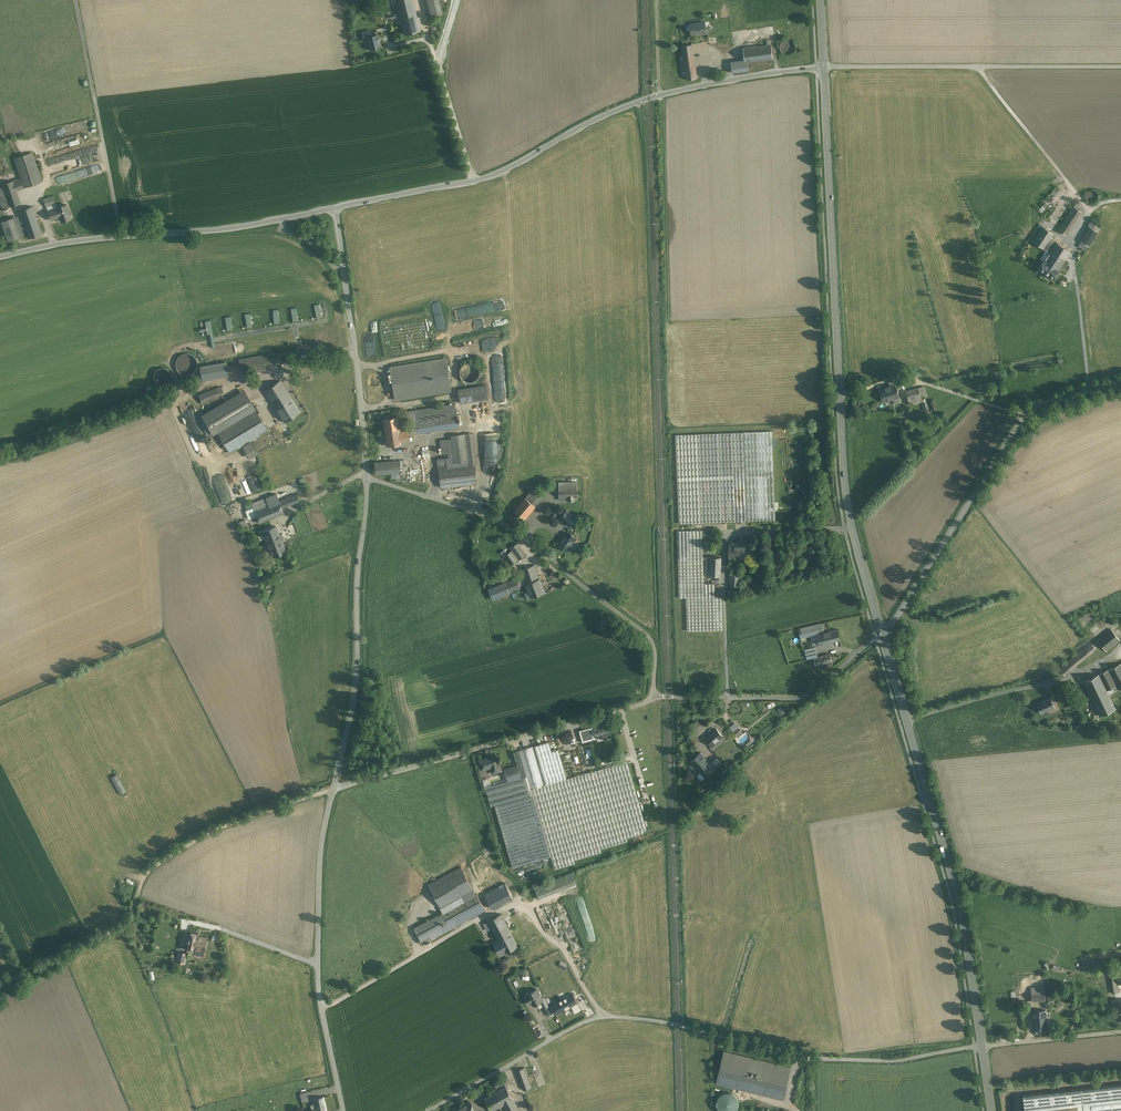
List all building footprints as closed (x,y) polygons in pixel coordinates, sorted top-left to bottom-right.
[(399,13),(414,10),(412,0),(396,0),(399,13)] [(431,17),(443,14),(441,8),(439,0),(427,0),(431,17)] [(399,13),(395,14),(397,22),(401,21),(404,34),(419,31),(414,10),(399,13)] [(705,22),(690,24),(692,35),(706,33),(705,22)] [(377,35),(367,37),(369,45),(368,46),(369,48),(370,49),(370,50),(380,47),(377,35)] [(794,50),(795,47),(794,44),(793,41),(790,40),(787,39),(784,40),(782,41),(780,44),(780,47),(780,50),(782,52),(785,54),(787,54),(790,54),(793,52),(794,50)] [(692,44),(682,46),(683,55),(693,54),(692,44)] [(767,45),(743,49),(745,63),(747,63),(773,59),(771,45),(767,45)] [(693,54),(683,55),(686,75),(687,80),(697,78),(693,54)] [(745,62),(731,64),(732,73),(748,70),(747,63),(745,63),(745,62)] [(77,134),(44,146),(47,154),(80,142),(77,134)] [(32,153),(14,158),(21,178),(24,187),(42,181),(32,153)] [(24,187),(21,178),(13,181),(15,188),(16,190),(24,187)] [(13,181),(3,184),(4,187),(6,191),(15,188),(13,181)] [(4,187),(0,188),(0,201),(3,209),(11,207),(6,191),(4,187)] [(15,188),(6,191),(11,207),(20,203),(16,190),(15,188)] [(1098,198),(1098,196),(1097,194),(1096,192),(1094,191),(1092,190),(1089,191),(1087,192),(1086,194),(1086,196),(1086,199),(1088,201),(1090,202),(1092,202),(1094,202),(1096,200),(1098,198)] [(52,197),(44,200),(46,206),(54,204),(52,199),(52,197)] [(66,204),(57,208),(48,211),(51,220),(60,217),(60,216),(63,215),(64,220),(71,218),(66,204)] [(42,234),(32,206),(20,211),(23,220),(26,228),(29,238),(42,234)] [(1074,206),(1067,216),(1074,221),(1081,211),(1074,206)] [(1067,216),(1058,230),(1066,235),(1074,221),(1067,216)] [(14,218),(2,222),(8,241),(20,237),(14,218)] [(1101,226),(1093,221),(1090,227),(1098,231),(1101,226)] [(1039,224),(1030,237),(1030,238),(1030,239),(1033,241),(1043,226),(1039,224)] [(1054,234),(1043,226),(1033,241),(1046,250),(1049,252),(1056,242),(1050,239),(1054,234)] [(1098,231),(1090,227),(1081,242),(1087,246),(1088,246),(1098,231)] [(1043,261),(1038,268),(1053,278),(1058,271),(1070,252),(1056,242),(1049,252),(1043,261)] [(1087,246),(1081,242),(1078,246),(1084,250),(1087,246)] [(1046,250),(1041,259),(1043,261),(1049,252),(1046,250)] [(226,366),(228,375),(281,366),(279,352),(239,359),(240,364),(226,366)] [(194,354),(181,355),(182,361),(183,374),(196,373),(194,354)] [(445,358),(390,367),(395,400),(451,391),(445,358)] [(460,375),(461,379),(464,381),(468,383),(472,382),(476,381),(478,378),(480,374),(480,370),(478,366),(475,363),(471,362),(466,363),(463,365),(461,368),(459,371),(460,375)] [(919,368),(907,372),(909,379),(921,375),(919,368)] [(300,412),(280,381),(264,390),(284,422),(300,412)] [(249,383),(224,398),(231,410),(256,395),(249,383)] [(895,384),(880,389),(882,395),(884,402),(899,397),(898,395),(895,384)] [(905,391),(908,401),(912,399),(914,404),(923,402),(921,397),(927,395),(924,385),(905,391)] [(221,386),(199,395),(202,404),(221,397),(220,395),(224,393),(221,386)] [(486,386),(458,390),(460,403),(488,399),(486,386)] [(218,412),(219,410),(218,407),(216,404),(214,403),(211,402),(208,403),(206,405),(204,407),(204,410),(204,413),(206,415),(209,417),(211,417),(214,416),(216,415),(218,412)] [(455,404),(407,411),(408,423),(410,423),(409,422),(434,419),(436,430),(455,427),(458,426),(455,404)] [(255,409),(217,432),(230,453),(268,430),(255,409)] [(185,415),(202,451),(207,448),(206,444),(208,443),(193,412),(185,415)] [(397,417),(383,419),(384,428),(387,446),(402,443),(401,442),(400,432),(397,417)] [(434,419),(409,422),(410,423),(411,434),(436,430),(434,419)] [(770,430),(675,435),(677,524),(773,519),(770,430)] [(408,431),(400,432),(401,442),(410,441),(408,431)] [(473,433),(464,434),(468,461),(468,465),(469,465),(475,465),(477,464),(473,433)] [(454,462),(468,461),(464,434),(451,436),(453,457),(454,462)] [(245,445),(252,458),(260,454),(253,441),(245,445)] [(420,445),(412,446),(414,464),(422,463),(423,463),(420,445)] [(412,446),(402,448),(405,466),(414,464),(412,446)] [(437,459),(438,466),(446,465),(454,464),(454,462),(453,457),(437,459)] [(399,461),(374,463),(375,474),(391,473),(400,472),(399,461)] [(423,468),(409,469),(411,486),(424,484),(431,484),(428,462),(423,463),(422,463),(423,468)] [(468,465),(447,468),(446,465),(438,466),(441,487),(477,483),(475,465),(469,465),(468,465)] [(577,482),(559,482),(559,497),(568,497),(569,499),(569,501),(569,500),(574,499),(574,501),(574,500),(578,500),(577,482)] [(276,493),(258,500),(261,508),(279,501),(276,493)] [(297,494),(279,501),(282,508),(300,502),(297,494)] [(536,506),(526,498),(514,511),(524,520),(536,506)] [(258,500),(248,504),(254,518),(257,517),(254,511),(261,508),(258,500)] [(261,508),(254,511),(257,517),(259,523),(284,513),(282,508),(279,501),(261,508)] [(578,518),(567,510),(562,518),(573,525),(578,518)] [(262,531),(266,540),(279,535),(276,526),(262,531)] [(702,531),(677,531),(679,598),(686,598),(704,597),(702,531)] [(568,532),(564,538),(561,542),(562,542),(559,546),(567,551),(570,547),(573,542),(576,538),(568,532)] [(279,535),(266,540),(267,544),(273,557),(286,552),(281,540),(285,539),(283,533),(279,535)] [(525,554),(517,544),(510,548),(512,551),(518,560),(526,555),(525,554)] [(752,546),(730,545),(729,559),(737,559),(737,562),(741,562),(741,559),(752,560),(752,546)] [(512,551),(504,556),(510,565),(518,560),(512,551)] [(721,557),(706,557),(706,576),(720,576),(721,557)] [(534,565),(521,570),(526,584),(540,579),(534,565)] [(739,573),(731,573),(731,587),(739,587),(739,573)] [(517,578),(506,583),(509,592),(521,587),(517,579),(517,578)] [(526,584),(531,597),(545,592),(540,579),(526,584)] [(506,583),(490,589),(494,599),(510,593),(509,592),(506,583)] [(704,597),(686,598),(688,664),(723,663),(722,597),(704,597)] [(822,623),(798,628),(801,639),(810,636),(817,635),(817,634),(824,632),(822,623)] [(817,634),(817,635),(819,644),(820,645),(840,640),(837,629),(824,632),(817,634)] [(1111,629),(1097,641),(1106,651),(1120,640),(1111,629)] [(817,635),(810,636),(813,646),(819,644),(817,635)] [(1065,665),(1070,671),(1096,649),(1091,643),(1065,665)] [(815,646),(804,649),(807,660),(813,658),(818,657),(815,646)] [(818,657),(813,658),(817,671),(833,667),(830,654),(818,657)] [(1098,675),(1106,691),(1112,688),(1114,692),(1120,688),(1120,663),(1098,675)] [(1070,671),(1065,665),(1059,669),(1064,675),(1070,671)] [(1098,675),(1084,681),(1100,716),(1115,709),(1106,691),(1098,675)] [(1050,698),(1037,704),(1041,713),(1054,707),(1050,698)] [(704,716),(709,713),(706,707),(701,710),(704,716)] [(731,727),(737,733),(742,728),(736,722),(731,727)] [(603,726),(594,728),(594,727),(593,727),(594,730),(596,737),(597,737),(605,734),(605,735),(611,734),(608,723),(603,725),(603,726)] [(706,738),(711,745),(719,739),(722,736),(716,729),(711,734),(706,738)] [(592,733),(586,734),(584,730),(580,731),(583,742),(588,741),(597,738),(597,737),(596,737),(594,730),(591,731),(592,733)] [(738,741),(745,747),(754,736),(747,731),(738,741)] [(698,739),(693,733),(689,736),(688,741),(692,745),(698,739)] [(719,739),(711,745),(714,748),(720,743),(721,741),(719,739)] [(535,746),(543,773),(556,769),(549,742),(535,746)] [(647,832),(627,762),(560,781),(546,785),(545,785),(534,746),(520,750),(520,751),(514,752),(518,765),(522,778),(508,782),(505,773),(483,780),(491,807),(495,806),(513,867),(551,857),(555,869),(575,863),(574,860),(602,852),(601,849),(628,841),(627,838),(647,832)] [(715,768),(701,753),(691,762),(700,772),(705,777),(715,768)] [(497,755),(479,760),(482,770),(491,767),(493,773),(500,771),(502,771),(497,755)] [(721,763),(716,758),(711,763),(716,768),(721,763)] [(518,765),(504,769),(505,773),(508,782),(522,778),(518,765)] [(560,781),(556,769),(543,773),(546,785),(560,781)] [(119,774),(112,777),(121,795),(127,792),(119,774)] [(428,884),(443,913),(451,928),(485,911),(477,895),(476,895),(461,867),(428,884)] [(505,884),(485,894),(492,908),(512,897),(505,884)] [(443,913),(414,928),(422,944),(451,928),(443,913)] [(489,920),(499,940),(512,934),(504,919),(501,914),(489,920)] [(196,933),(191,932),(187,950),(192,951),(193,949),(196,935),(196,933)] [(512,934),(499,940),(499,942),(500,944),(497,945),(497,946),(496,946),(500,955),(505,952),(518,946),(512,934)] [(199,936),(196,935),(193,949),(195,949),(201,950),(204,951),(207,938),(199,936)] [(186,953),(179,951),(177,957),(176,962),(184,963),(186,953)] [(1112,994),(1118,993),(1116,976),(1110,977),(1112,994)] [(534,1005),(540,1002),(543,1000),(542,998),(537,989),(528,994),(528,995),(526,996),(530,1004),(533,1002),(534,1005)] [(1041,1000),(1040,992),(1031,993),(1032,1001),(1041,1000)] [(573,994),(555,1003),(560,1012),(571,1006),(578,1003),(573,994)] [(549,1007),(544,997),(542,998),(543,1000),(540,1002),(545,1009),(549,1007)] [(555,1003),(551,1005),(555,1012),(556,1014),(560,1012),(555,1003)] [(578,1003),(571,1006),(575,1013),(581,1009),(578,1003)] [(549,1007),(545,1009),(548,1016),(555,1012),(551,1005),(549,1007)] [(1046,1010),(1033,1011),(1034,1030),(1035,1030),(1047,1030),(1046,1010)] [(723,1051),(716,1083),(783,1099),(790,1067),(723,1051)] [(524,1068),(516,1071),(523,1090),(526,1089),(531,1087),(524,1068)] [(502,1079),(494,1084),(496,1088),(504,1083),(502,1079)] [(1023,1095),(1025,1110),(1120,1110),(1120,1085),(1023,1095)] [(508,1110),(517,1106),(506,1086),(485,1098),(492,1110),(504,1105),(508,1110)] [(531,1087),(526,1089),(523,1090),(530,1109),(538,1106),(533,1094),(531,1087)] [(307,1092),(300,1094),(302,1102),(308,1101),(307,1092)] [(720,1110),(736,1110),(737,1110),(739,1106),(739,1102),(738,1098),(735,1094),(731,1092),(726,1092),(722,1094),(719,1096),(717,1100),(717,1104),(718,1108),(720,1110)] [(313,1099),(314,1104),(316,1110),(327,1110),(324,1097),(314,1099),(313,1099)]
